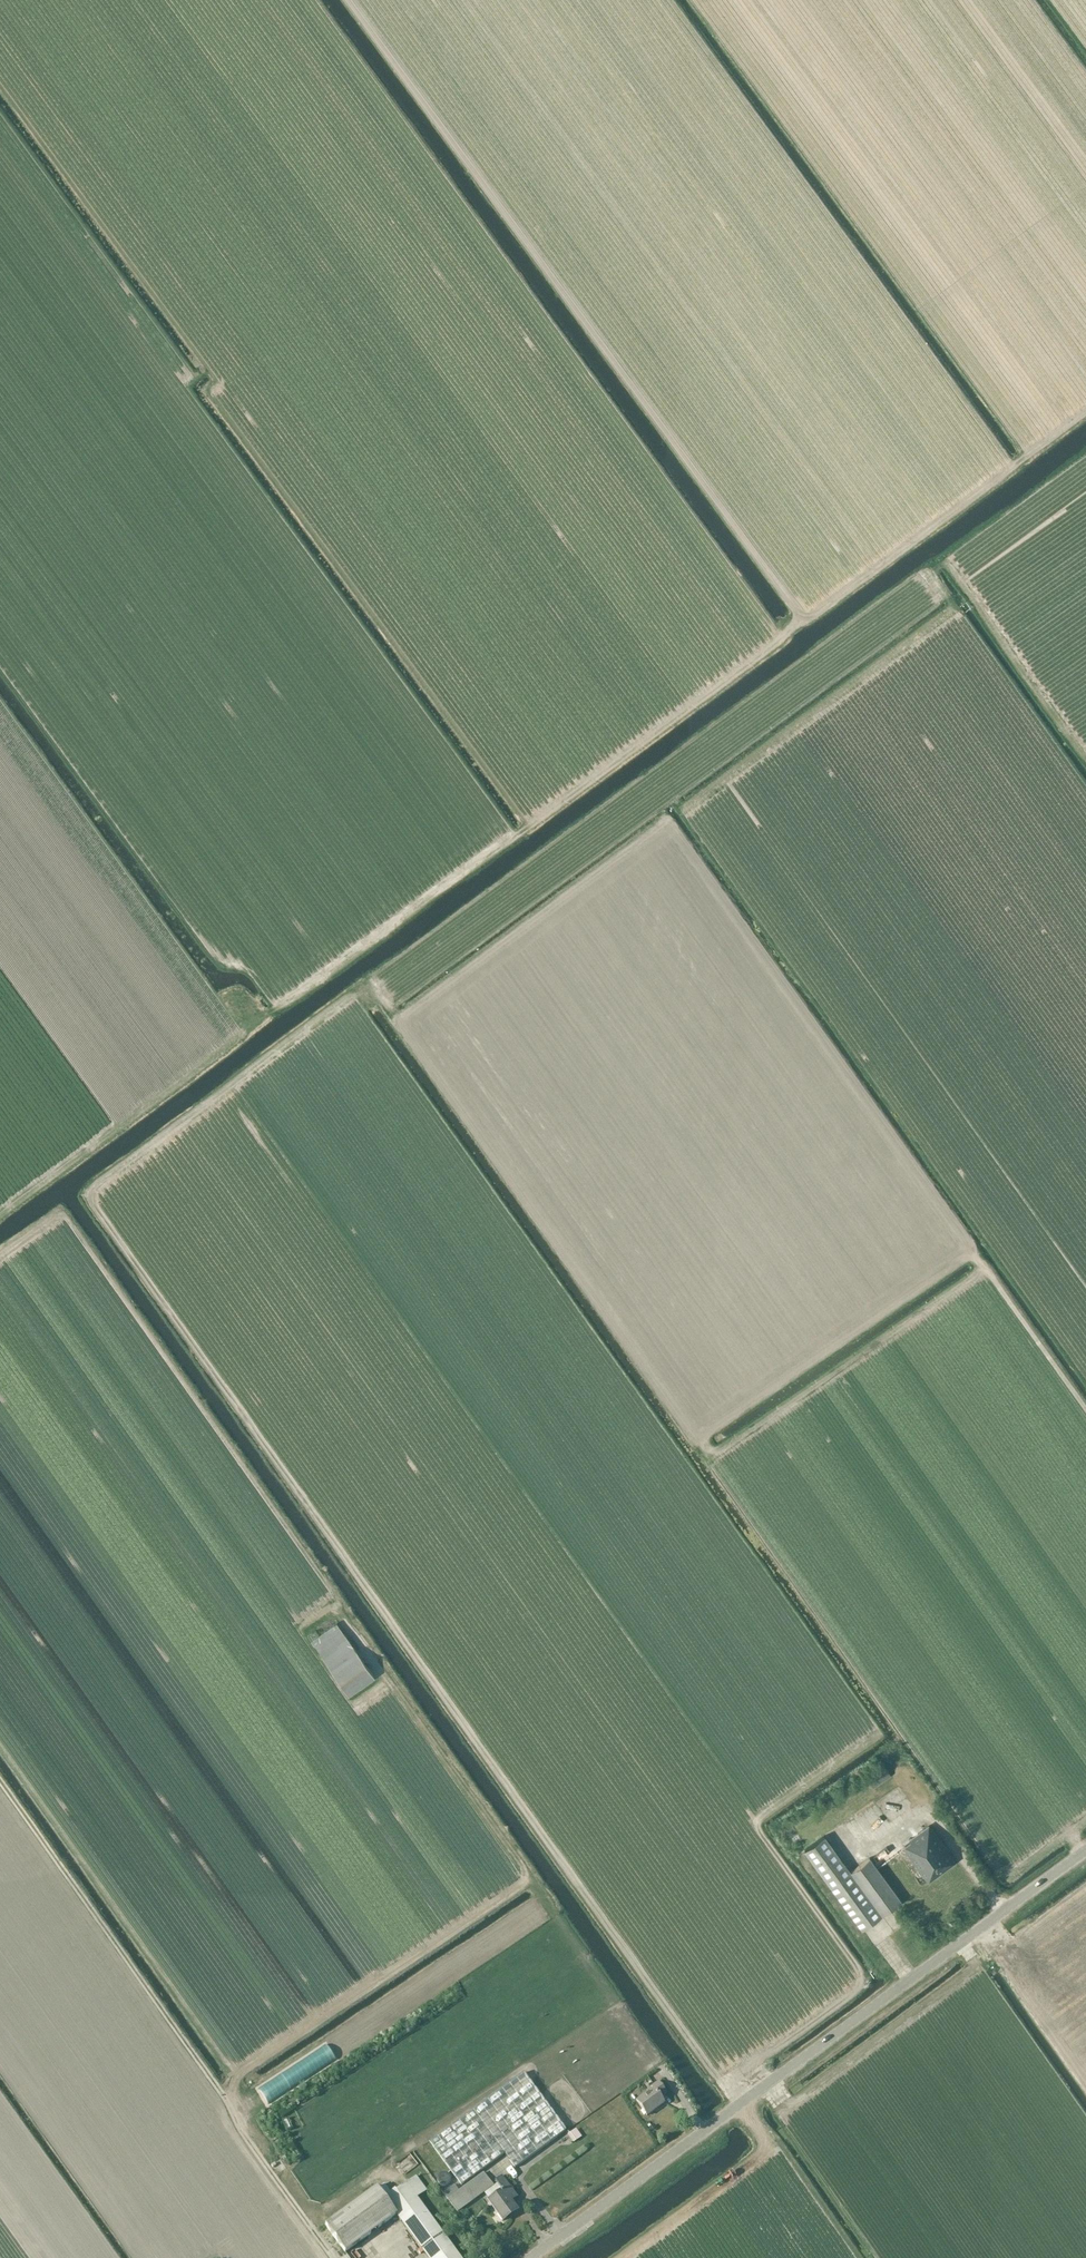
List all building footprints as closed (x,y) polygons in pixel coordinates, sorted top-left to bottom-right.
[(957,1249),(949,1253),(956,1263),(963,1259),(957,1249)] [(349,1695),(375,1677),(337,1622),(311,1640),(349,1695)] [(883,1764),(866,1776),(874,1787),(891,1775),(883,1764)] [(846,1792),(858,1812),(865,1808),(853,1788),(846,1792)] [(843,1796),(836,1799),(846,1819),(853,1816),(843,1796)] [(835,1827),(842,1823),(831,1803),(823,1807),(835,1827)] [(801,1832),(822,1824),(818,1816),(797,1824),(801,1832)] [(803,1835),(808,1842),(827,1831),(823,1823),(803,1835)] [(903,1846),(903,1847),(927,1881),(955,1861),(928,1825),(909,1839),(911,1841),(903,1846)] [(844,1840),(847,1847),(864,1839),(861,1833),(844,1840)] [(864,1850),(878,1839),(875,1834),(861,1845),(864,1850)] [(901,1900),(870,1857),(850,1871),(825,1835),(804,1850),(862,1929),(901,1900)] [(505,2154),(516,2168),(566,2131),(524,2073),(431,2142),(462,2185),(505,2154)] [(660,2097),(666,2094),(658,2082),(651,2087),(652,2089),(636,2101),(647,2116),(665,2103),(660,2097)] [(575,2129),(570,2133),(576,2141),(581,2137),(575,2129)] [(494,2186),(484,2173),(459,2191),(454,2185),(443,2193),(458,2213),(494,2186)] [(416,2197),(427,2190),(416,2176),(385,2198),(377,2187),(325,2225),(346,2253),(396,2216),(428,2257),(462,2257),(429,2213),(416,2197)] [(502,2191),(488,2201),(504,2222),(518,2211),(508,2197),(514,2192),(502,2176),(496,2181),(502,2191)]
